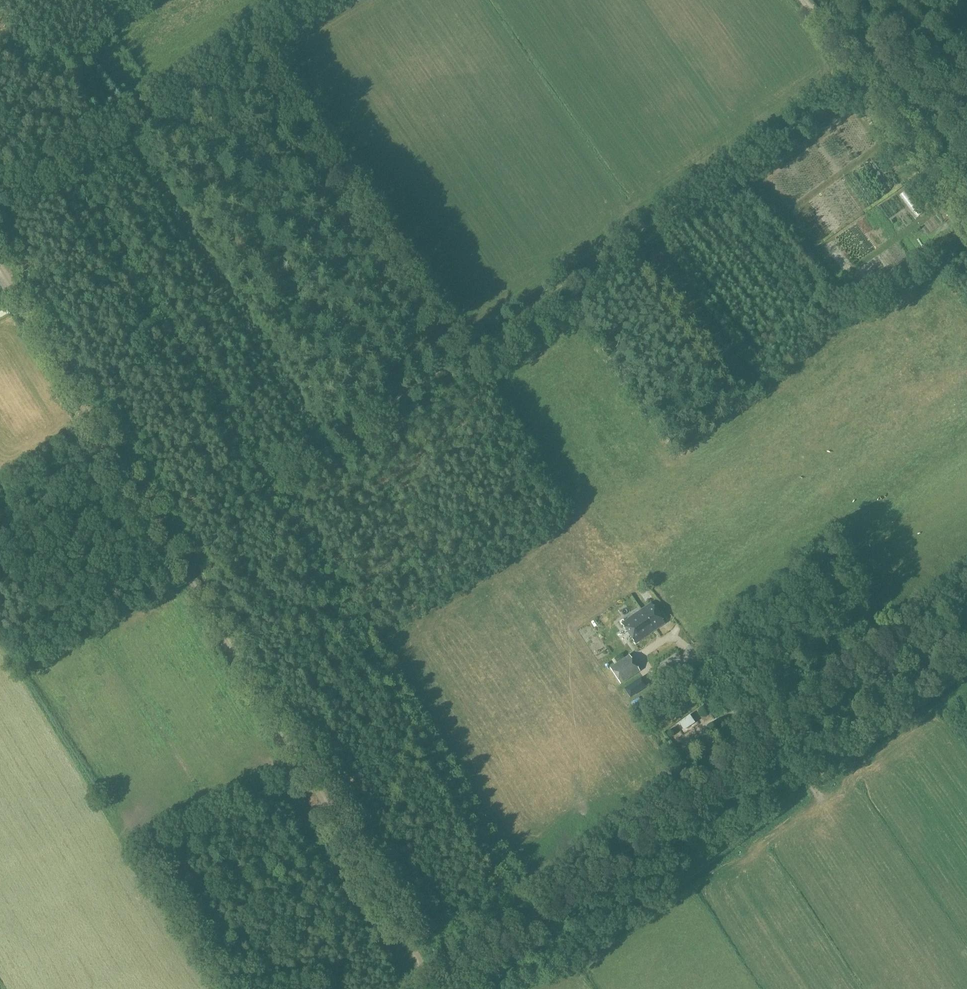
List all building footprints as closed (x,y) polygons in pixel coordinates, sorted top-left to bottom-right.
[(644,592),(650,598),(655,593),(650,587),(644,592)] [(622,624),(636,645),(665,624),(651,604),(622,624)] [(621,684),(641,672),(630,655),(611,668),(621,684)] [(638,685),(627,692),(631,699),(642,692),(638,685)] [(696,724),(690,716),(679,723),(684,731),(696,724)]
